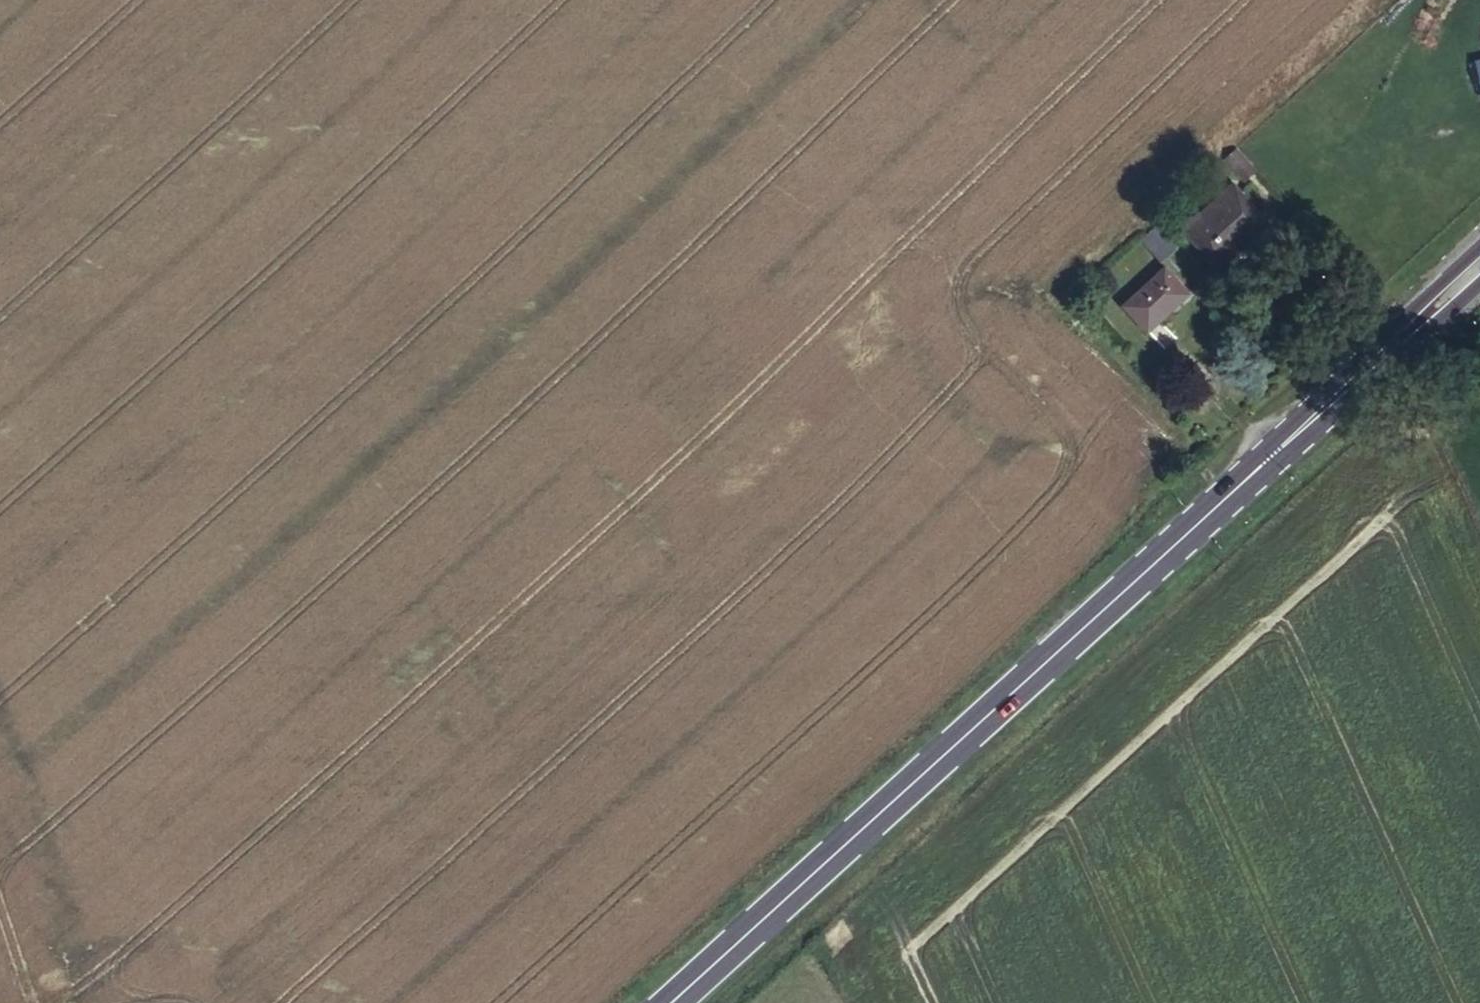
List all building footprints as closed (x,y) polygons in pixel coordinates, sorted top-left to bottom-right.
[(1243,180),(1254,169),(1236,149),(1225,159),(1243,180)] [(1217,267),(1268,222),(1233,185),(1198,216),(1201,219),(1187,232),(1217,267)] [(1162,261),(1176,247),(1157,227),(1143,240),(1162,261)] [(1147,331),(1188,294),(1164,267),(1123,305),(1147,331)]
